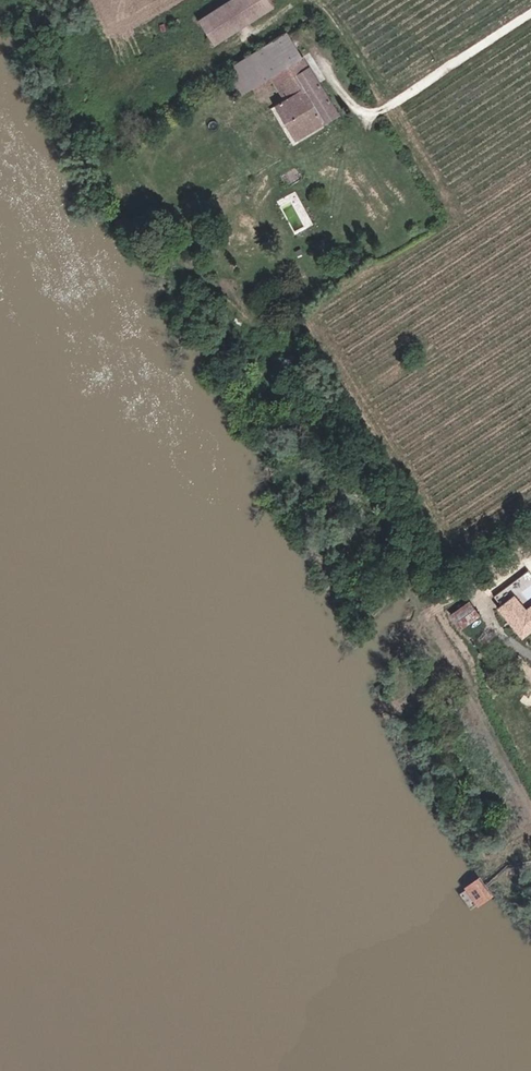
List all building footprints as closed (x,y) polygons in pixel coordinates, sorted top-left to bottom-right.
[(274,6),(270,0),(231,0),(201,18),(215,43),(274,6)] [(287,34),(229,71),(243,97),(270,80),(282,103),(275,107),(294,140),(335,114),(287,34)] [(525,637),(530,632),(530,577),(523,582),(528,588),(518,596),(513,590),(499,598),(505,606),(502,608),(525,637)] [(454,614),(464,630),(481,618),(472,603),(454,614)]
